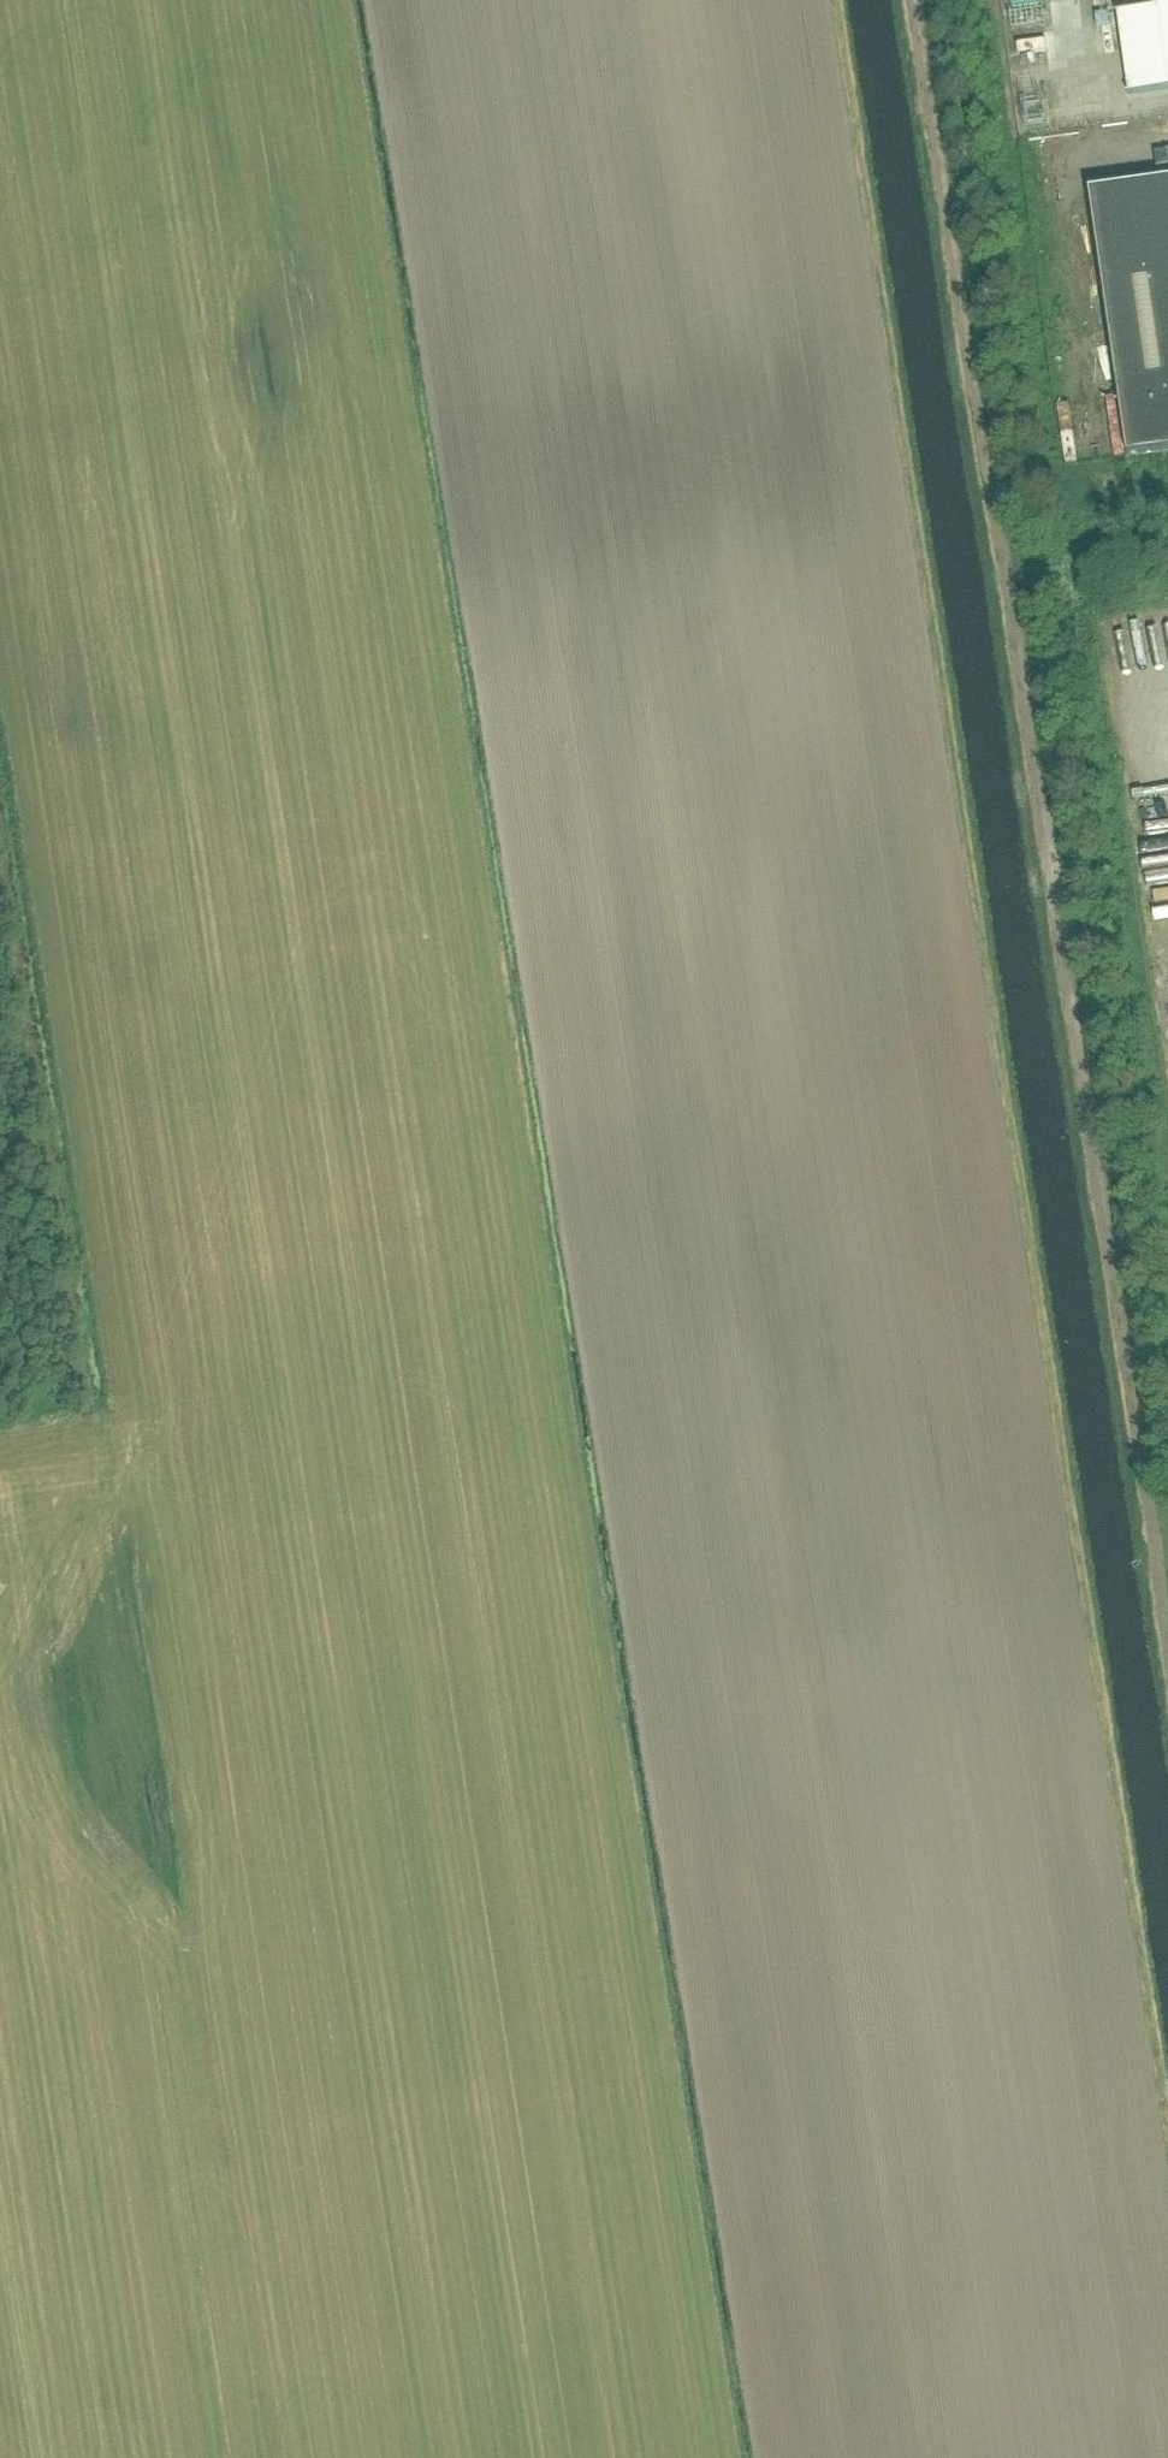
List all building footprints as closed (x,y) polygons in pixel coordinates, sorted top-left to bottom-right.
[(1154,9),(1117,14),(1129,96),(1167,91),(1167,0),(1153,0),(1154,9)] [(1089,194),(1126,458),(1167,452),(1167,183),(1089,194)]
